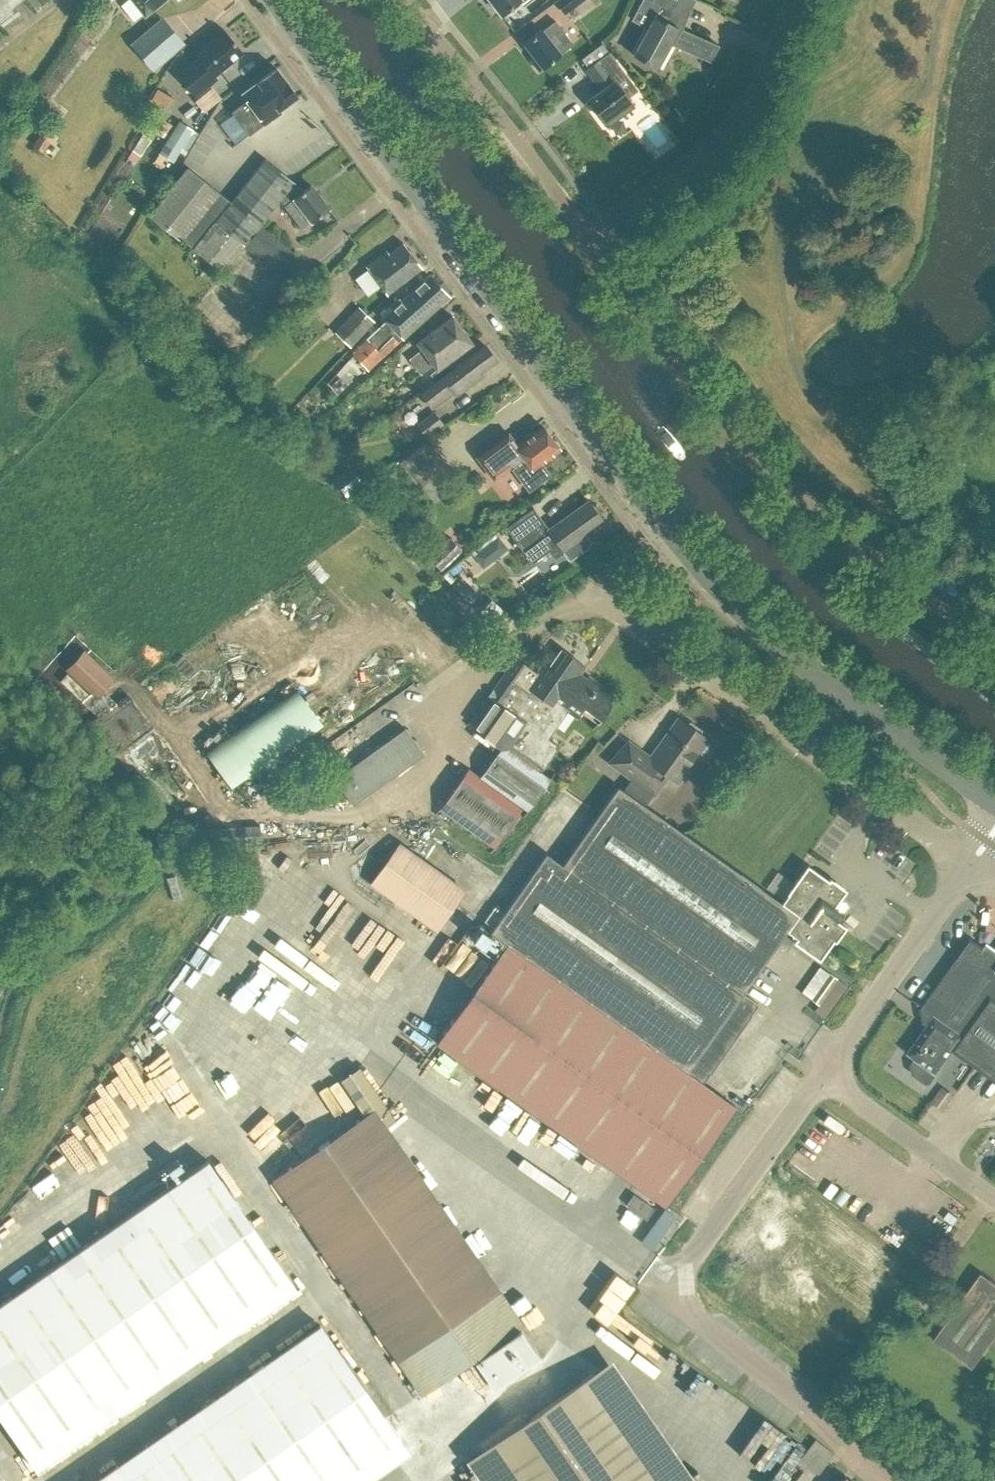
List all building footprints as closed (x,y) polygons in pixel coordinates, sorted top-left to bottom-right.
[(17,8),(14,3),(19,0),(0,0),(0,20),(17,8)] [(112,5),(106,0),(100,0),(94,7),(103,15),(112,5)] [(164,0),(131,0),(144,16),(164,0)] [(500,14),(519,0),(489,0),(500,14)] [(555,1),(564,14),(584,0),(557,0),(555,1)] [(664,22),(674,0),(648,0),(660,6),(656,15),(634,55),(657,68),(670,43),(710,60),(717,45),(680,29),(664,22)] [(572,43),(562,30),(554,20),(523,44),(533,57),(529,60),(537,71),(541,68),(542,68),(561,54),(560,53),(572,43)] [(209,79),(242,51),(224,30),(195,54),(198,57),(177,75),(195,96),(212,82),(209,79)] [(632,105),(614,81),(620,77),(603,55),(585,68),(601,91),(588,101),(606,125),(632,105)] [(277,109),(296,96),(276,68),(256,82),(257,83),(241,94),(246,101),(231,112),(247,135),(279,112),(277,109)] [(168,109),(174,98),(157,88),(151,99),(168,109)] [(173,161),(193,129),(178,120),(158,152),(173,161)] [(43,152),(52,139),(42,132),(32,145),(43,152)] [(311,222),(329,209),(310,185),(302,191),(292,183),(293,182),(264,159),(230,202),(188,168),(149,217),(181,242),(183,239),(188,244),(210,217),(214,221),(193,247),(211,262),(221,270),(243,244),(286,191),(294,198),(282,206),(300,229),(310,222),(311,222)] [(293,251),(260,225),(244,246),(277,272),(293,251)] [(387,293),(420,268),(402,244),(388,255),(386,252),(366,266),(387,293)] [(368,370),(398,343),(394,339),(399,334),(391,326),(418,300),(422,302),(439,286),(429,275),(413,288),(415,290),(402,302),(399,298),(391,305),(391,306),(381,315),(386,320),(366,338),(367,340),(352,353),(368,370)] [(398,343),(449,297),(439,286),(422,302),(418,300),(391,326),(399,334),(394,339),(398,343)] [(357,306),(334,331),(350,346),(373,321),(357,306)] [(452,369),(447,362),(472,343),(452,316),(416,343),(422,350),(409,359),(420,374),(432,365),(436,370),(429,375),(435,382),(452,369)] [(479,372),(495,359),(484,345),(435,382),(420,393),(432,409),(453,393),(455,395),(481,375),(479,372)] [(428,433),(442,422),(433,411),(419,422),(428,433)] [(515,446),(506,434),(477,456),(494,479),(523,457),(527,462),(517,469),(529,486),(545,474),(539,465),(560,449),(559,447),(558,444),(556,441),(552,439),(543,426),(515,446)] [(366,483),(345,468),(332,479),(346,497),(366,483)] [(583,531),(600,519),(600,513),(595,506),(589,502),(550,531),(534,510),(507,530),(516,542),(531,562),(547,551),(554,559),(562,553),(568,561),(589,546),(590,541),(583,531)] [(497,532),(473,552),(484,566),(509,546),(497,532)] [(441,569),(461,549),(448,536),(428,556),(441,569)] [(86,647),(69,666),(99,693),(116,675),(86,647)] [(544,766),(556,747),(555,747),(557,744),(547,737),(566,710),(577,718),(583,708),(599,719),(615,696),(581,672),(584,667),(564,653),(558,649),(548,663),(543,660),(536,670),(516,656),(467,725),(500,748),(478,778),(466,769),(438,808),(492,846),(516,813),(521,806),(528,811),(551,778),(539,769),(541,767),(542,768),(544,766)] [(210,750),(235,785),(326,721),(301,686),(210,750)] [(677,780),(697,753),(702,752),(704,750),(707,746),(707,742),(706,740),(707,738),(678,718),(649,758),(628,743),(629,742),(628,741),(609,761),(631,777),(622,789),(644,804),(653,793),(668,773),(677,780)] [(351,806),(424,756),(404,727),(331,777),(351,806)] [(612,756),(626,736),(617,730),(602,749),(612,756)] [(171,807),(178,800),(143,767),(137,773),(171,807)] [(743,993),(787,930),(796,937),(793,941),(819,959),(833,940),(835,941),(846,926),(837,920),(843,911),(834,905),(846,889),(830,877),(828,879),(808,864),(787,892),(788,892),(782,901),(644,804),(622,789),(618,785),(562,864),(546,852),(504,911),(495,905),(486,919),(495,925),(490,931),(506,942),(436,1040),(666,1205),(736,1106),(702,1081),(758,1003),(743,993)] [(369,883),(436,930),(465,888),(399,841),(369,883)] [(969,943),(959,956),(958,956),(948,971),(949,971),(921,1012),(932,1019),(960,1038),(951,1050),(994,1081),(994,961),(969,943)] [(823,1017),(846,984),(837,978),(829,972),(828,972),(819,965),(800,991),(817,1003),(813,1010),(823,1017)] [(960,1038),(932,1019),(908,1053),(916,1058),(910,1066),(912,1074),(925,1083),(929,1083),(951,1050),(960,1038)] [(282,1054),(295,1063),(309,1044),(297,1035),(282,1054)] [(365,1113),(273,1176),(445,1425),(544,1357),(385,1126),(395,1119),(359,1065),(341,1078),(365,1113)] [(263,1134),(280,1115),(273,1109),(257,1128),(263,1134)] [(0,1299),(0,1418),(34,1467),(295,1286),(206,1157),(0,1299)] [(645,1216),(652,1206),(634,1193),(627,1204),(645,1216)] [(980,1271),(933,1342),(972,1368),(992,1339),(994,1341),(994,1281),(980,1271)] [(88,1480),(360,1480),(406,1449),(318,1322),(88,1480)] [(488,1480),(696,1480),(610,1357),(469,1454),(488,1480)] [(730,1392),(710,1420),(722,1429),(734,1413),(751,1426),(748,1430),(762,1440),(773,1424),(730,1392)]
